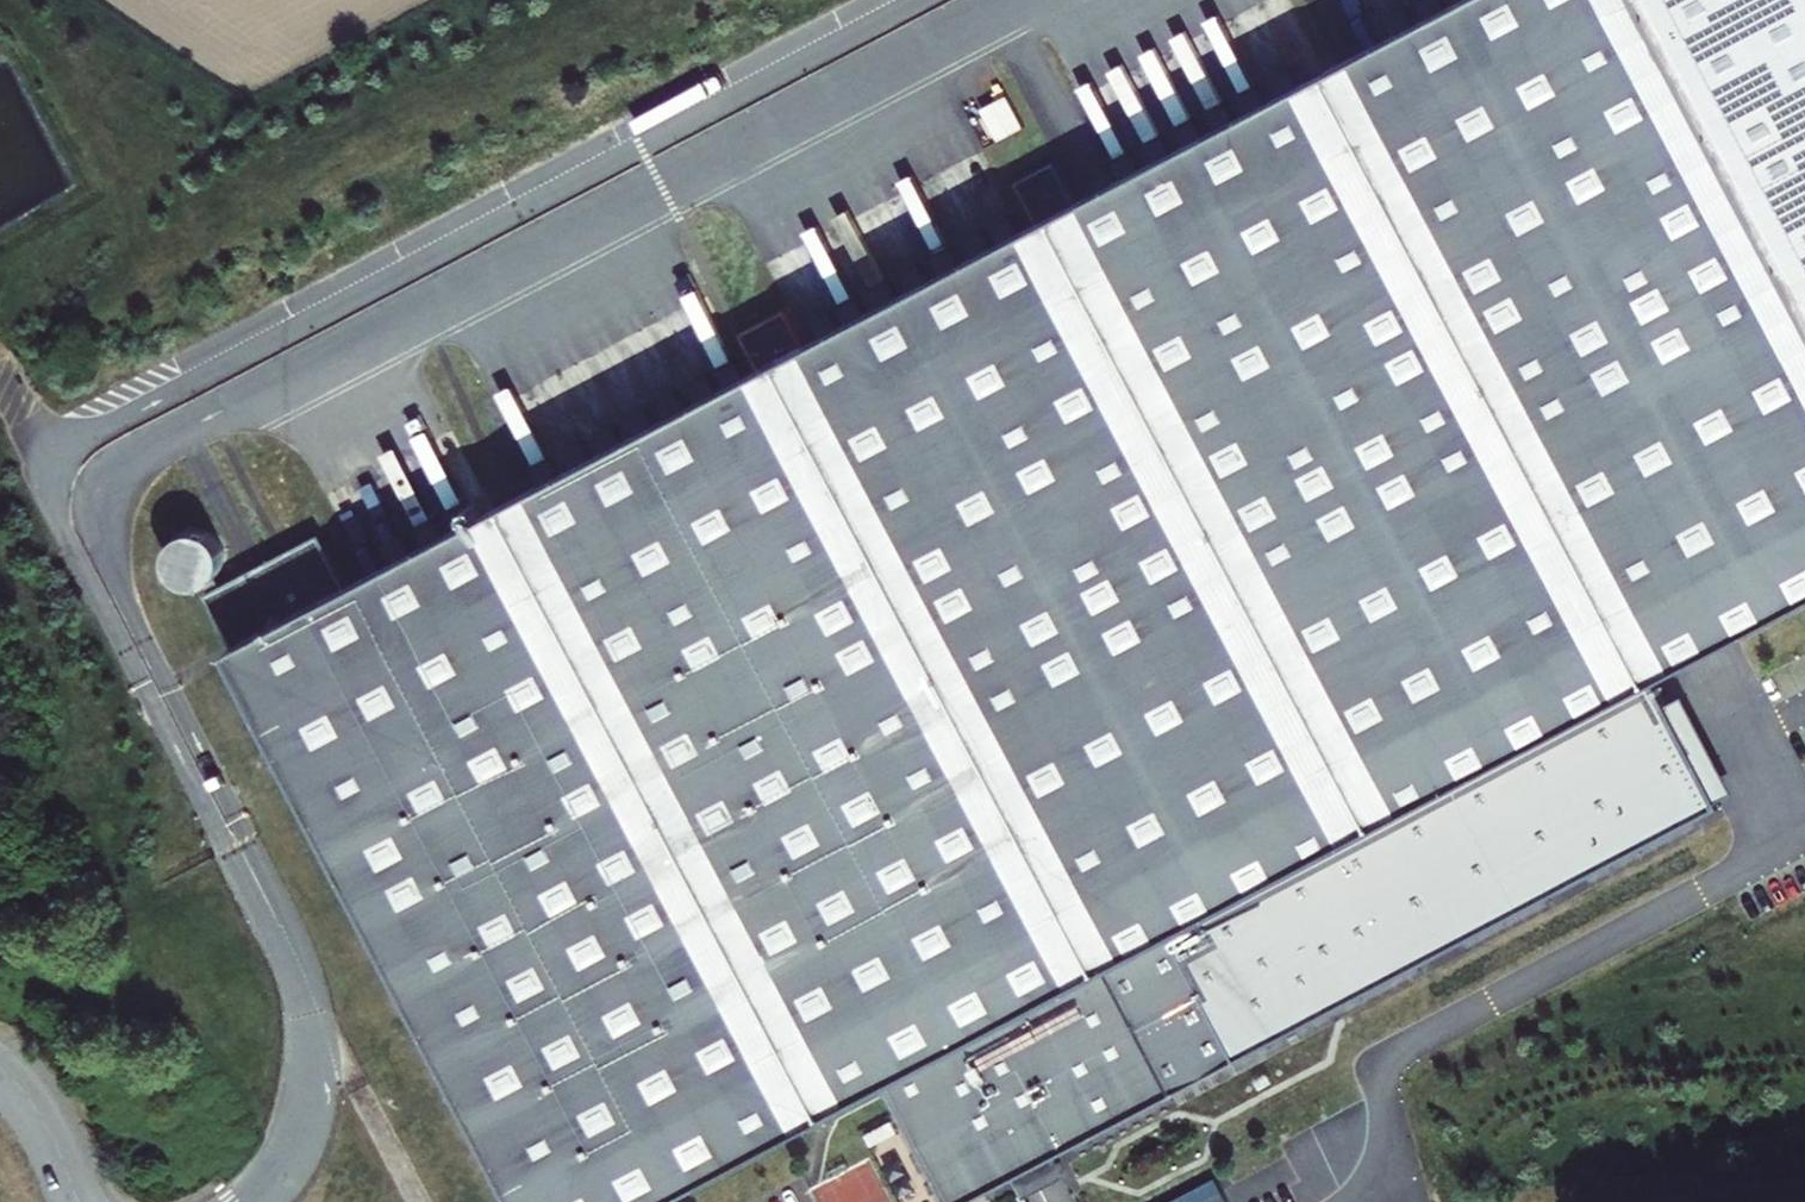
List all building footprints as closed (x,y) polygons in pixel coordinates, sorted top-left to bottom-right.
[(205,593),(527,1201),(658,1201),(884,1082),(949,1201),(967,1201),(1014,1177),(1025,1198),(1067,1175),(1056,1155),(1238,1058),(1170,928),(1654,676),(1804,597),(1804,297),(1648,0),(1458,0),(1077,201),(1056,160),(1017,181),(1039,221),(807,343),(788,306),(741,331),(760,368),(348,584),(321,532),(205,593)] [(1804,297),(1804,0),(1648,0),(1804,297)] [(232,554),(205,514),(167,539),(194,579),(232,554)] [(1722,803),(1654,676),(1170,928),(1238,1058),(1722,803)] [(1199,1201),(1224,1201),(1219,1192),(1199,1201)]
